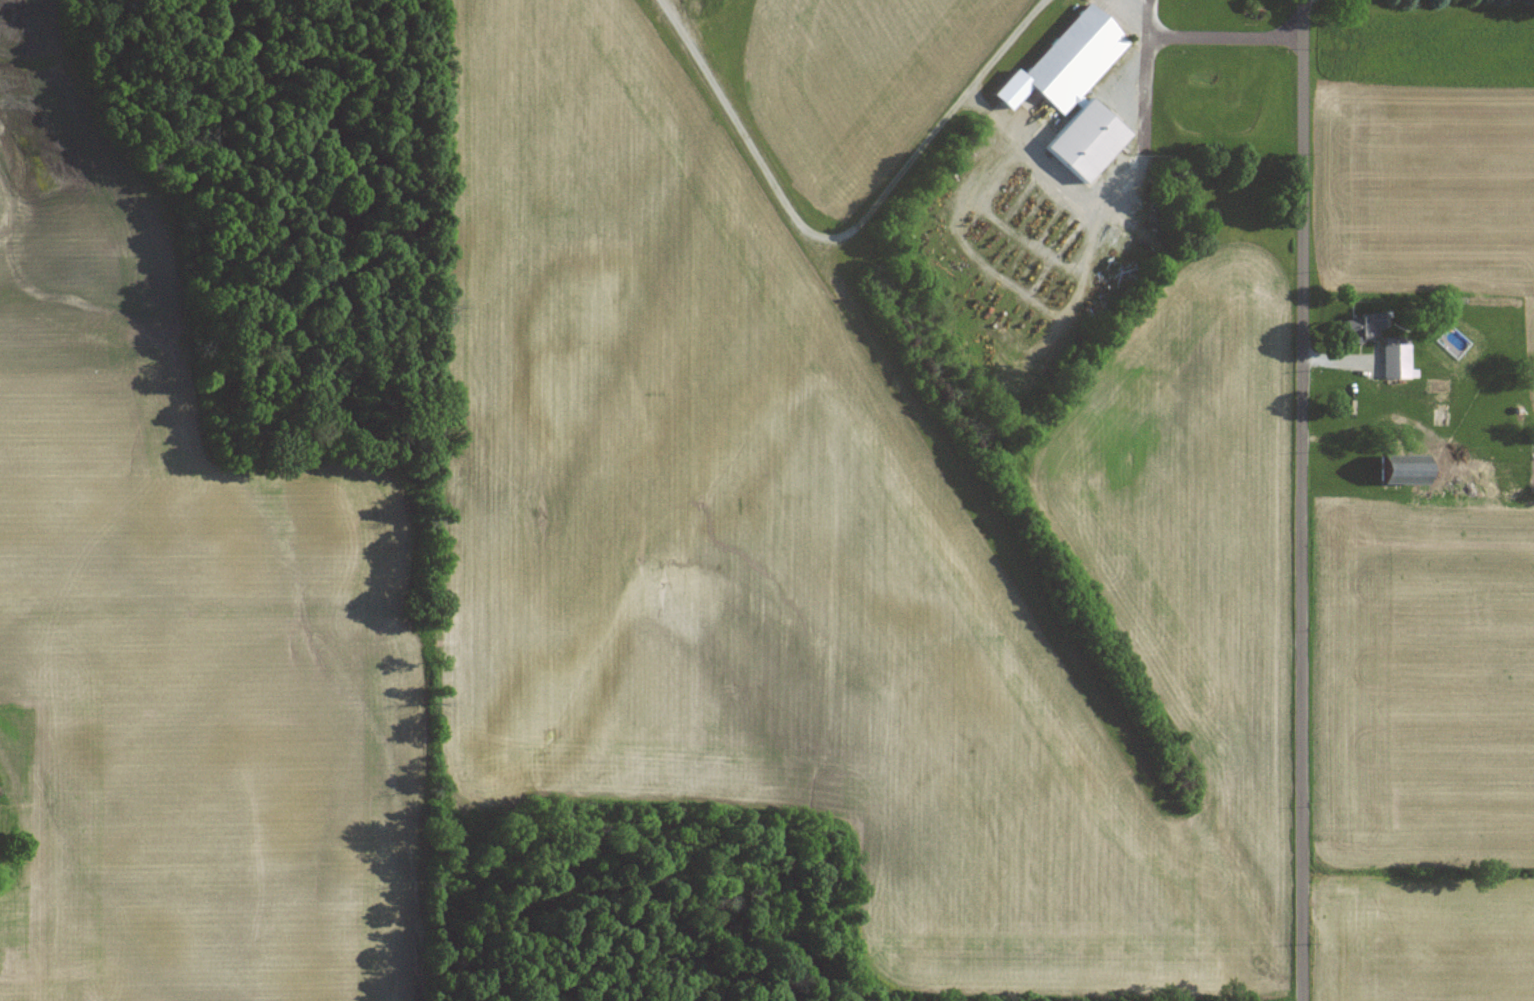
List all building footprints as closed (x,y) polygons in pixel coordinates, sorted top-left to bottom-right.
[(1016,78),(1060,117),(1126,42),(1083,4),(1016,78)] [(1380,329),(1380,316),(1339,316),(1339,342),(1369,342),(1369,329),(1380,329)] [(1383,339),(1383,370),(1399,370),(1399,339),(1383,339)] [(1421,484),(1421,455),(1374,456),(1374,485),(1421,484)]
